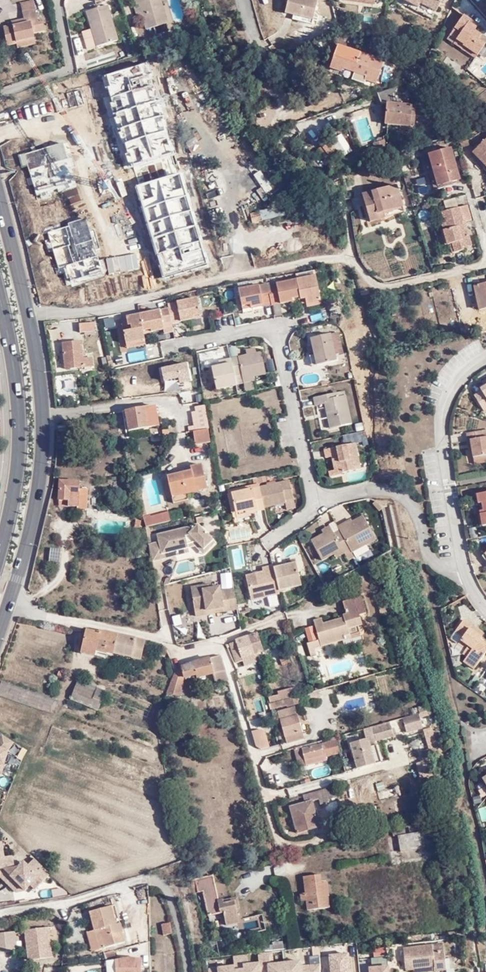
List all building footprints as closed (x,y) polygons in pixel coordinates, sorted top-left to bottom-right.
[(142,18),(137,0),(136,0),(131,1),(137,20),(142,18)] [(142,18),(146,33),(153,31),(167,27),(159,0),(137,0),(142,18)] [(300,0),(287,0),(283,13),(291,16),(290,21),(309,26),(316,0),(305,0),(305,1),(300,0)] [(415,10),(417,6),(403,0),(401,4),(415,10)] [(415,10),(431,19),(441,0),(403,0),(417,6),(415,10)] [(19,7),(22,14),(34,11),(32,3),(19,7)] [(117,43),(107,8),(103,9),(87,13),(91,32),(93,32),(95,41),(94,42),(97,49),(114,44),(117,43)] [(24,21),(22,21),(24,26),(12,29),(3,32),(7,49),(15,46),(33,40),(33,36),(45,33),(43,23),(39,25),(34,11),(22,14),(24,21)] [(478,23),(463,13),(446,39),(475,57),(485,42),(478,38),(480,33),(474,29),(478,23)] [(167,27),(153,31),(155,37),(169,34),(167,27)] [(87,52),(97,49),(94,42),(95,41),(93,32),(91,32),(82,35),(87,52)] [(35,46),(33,40),(15,46),(17,51),(35,46)] [(381,60),(337,45),(329,67),(341,71),(342,68),(353,72),(350,79),(363,84),(365,79),(374,82),(381,60)] [(123,152),(128,168),(175,153),(148,63),(106,76),(114,102),(111,103),(126,151),(123,152)] [(277,66),(268,69),(269,72),(263,74),(266,82),(272,80),(273,83),(281,80),(280,79),(282,79),(277,66)] [(397,85),(377,94),(380,102),(386,102),(385,103),(384,125),(410,126),(410,129),(416,130),(427,130),(427,124),(428,115),(422,115),(415,114),(416,104),(409,103),(409,96),(397,95),(397,85)] [(468,132),(460,135),(463,146),(471,144),(468,132)] [(319,145),(327,156),(335,150),(327,139),(319,145)] [(383,140),(375,143),(377,151),(386,148),(383,140)] [(475,152),(485,164),(485,141),(475,152)] [(28,165),(37,195),(75,184),(63,142),(19,155),(22,166),(28,165)] [(431,154),(441,185),(459,180),(456,172),(459,171),(452,147),(431,154)] [(475,152),(472,155),(485,168),(485,164),(475,152)] [(163,277),(207,264),(180,173),(137,186),(163,277)] [(406,207),(398,185),(373,193),(372,192),(363,195),(372,224),(387,220),(385,213),(406,207)] [(443,200),(445,209),(457,207),(455,198),(443,200)] [(445,222),(448,230),(446,231),(451,246),(458,243),(461,252),(477,247),(471,222),(476,220),(471,205),(446,213),(448,221),(445,222)] [(422,222),(431,215),(427,210),(418,216),(422,222)] [(97,256),(99,255),(86,216),(67,222),(68,226),(47,232),(59,269),(66,266),(70,280),(101,271),(97,256)] [(93,306),(129,294),(121,267),(84,279),(93,306)] [(289,278),(292,295),(293,297),(297,296),(300,305),(314,301),(307,274),(289,278)] [(289,278),(260,284),(262,296),(263,299),(272,297),(274,302),(286,299),(285,296),(292,295),(289,278)] [(262,296),(260,284),(259,281),(231,287),(234,303),(241,301),(243,305),(255,303),(254,298),(262,296)] [(475,286),(481,309),(485,308),(485,283),(475,286)] [(454,284),(432,289),(436,305),(448,303),(457,301),(454,284)] [(171,306),(174,320),(201,314),(197,295),(195,296),(170,302),(171,306)] [(146,331),(175,325),(174,320),(171,306),(142,313),(146,331)] [(146,331),(142,313),(125,317),(132,346),(148,343),(146,331)] [(96,333),(94,324),(81,327),(82,335),(96,333)] [(334,327),(326,329),(330,350),(339,348),(334,327)] [(330,350),(326,329),(306,333),(308,343),(311,360),(331,356),(330,350)] [(85,358),(82,342),(64,344),(67,369),(94,367),(92,358),(85,358)] [(307,361),(311,360),(308,343),(303,344),(307,361)] [(130,362),(147,359),(145,350),(129,353),(130,362)] [(264,374),(259,352),(251,353),(246,354),(222,359),(223,364),(217,366),(211,367),(211,369),(215,386),(216,388),(235,384),(235,383),(233,375),(240,373),(241,378),(252,376),(264,374)] [(187,364),(160,368),(163,385),(190,380),(187,364)] [(211,369),(205,370),(209,387),(215,386),(211,369)] [(240,373),(233,375),(235,383),(253,380),(252,376),(241,378),(240,373)] [(150,396),(163,393),(161,379),(148,381),(150,396)] [(480,386),(481,390),(474,393),(481,407),(485,405),(485,383),(480,386)] [(351,420),(343,388),(312,396),(314,405),(323,403),(329,425),(351,420)] [(187,430),(206,427),(202,402),(193,404),(194,409),(189,411),(191,424),(186,425),(187,430)] [(128,432),(148,429),(148,424),(157,422),(154,406),(124,411),(128,432)] [(194,444),(209,442),(207,429),(192,431),(194,444)] [(485,455),(485,429),(467,433),(470,449),(473,449),(475,458),(485,455)] [(360,467),(354,441),(324,448),(326,459),(339,456),(340,459),(335,460),(337,469),(341,468),(342,471),(360,467)] [(475,458),(476,464),(485,461),(485,455),(475,458)] [(201,471),(189,473),(166,478),(170,498),(185,494),(184,491),(196,489),(197,493),(206,490),(201,471)] [(289,479),(259,485),(263,507),(285,502),(286,502),(287,499),(293,498),(289,479)] [(78,484),(60,483),(60,512),(77,511),(78,513),(87,512),(87,493),(78,493),(78,484)] [(263,507),(259,485),(256,486),(232,490),(236,512),(250,509),(256,508),(256,511),(263,509),(263,507)] [(185,496),(197,493),(196,489),(184,491),(185,494),(170,498),(172,505),(187,501),(185,496)] [(293,498),(287,499),(286,502),(285,502),(287,509),(295,507),(293,498)] [(145,528),(170,522),(167,513),(150,518),(149,516),(142,518),(145,528)] [(344,520),(336,523),(340,531),(352,551),(375,538),(362,515),(346,523),(344,520)] [(320,527),(321,532),(329,527),(327,524),(320,527)] [(346,556),(353,553),(352,551),(340,531),(333,534),(329,527),(321,532),(308,540),(319,559),(332,552),(340,548),(342,551),(346,556)] [(158,544),(148,547),(151,564),(162,562),(161,557),(188,551),(189,551),(187,546),(194,544),(196,549),(201,554),(212,540),(198,528),(156,538),(158,544)] [(216,543),(212,540),(201,554),(205,557),(216,543)] [(59,564),(62,550),(50,548),(48,562),(59,564)] [(189,556),(188,551),(161,557),(162,562),(189,556)] [(269,564),(272,587),(287,585),(295,583),(292,561),(280,563),(269,564)] [(272,587),(269,564),(269,563),(258,564),(259,567),(241,569),(245,593),(273,589),(272,587)] [(216,615),(237,612),(233,591),(221,592),(220,589),(212,590),(212,586),(191,589),(195,614),(206,612),(205,609),(215,607),(216,615)] [(264,595),(269,611),(279,608),(274,592),(264,595)] [(347,615),(355,612),(357,617),(360,616),(366,615),(361,597),(343,603),(347,615)] [(195,619),(216,615),(215,607),(205,609),(206,612),(195,614),(195,619)] [(248,607),(238,609),(239,616),(249,614),(248,607)] [(357,617),(355,612),(347,615),(344,616),(344,618),(325,624),(323,619),(313,622),(319,641),(321,648),(322,649),(346,641),(345,638),(351,636),(352,639),(363,636),(360,627),(357,617)] [(174,627),(182,624),(180,615),(171,617),(174,627)] [(468,651),(466,654),(470,657),(467,662),(477,669),(485,656),(485,641),(481,638),(470,630),(472,626),(463,620),(456,632),(465,637),(462,640),(471,646),(468,651)] [(484,634),(472,626),(470,630),(481,638),(484,634)] [(465,637),(456,632),(453,637),(461,642),(457,649),(466,654),(468,651),(471,646),(462,640),(465,637)] [(142,660),(146,643),(101,634),(87,633),(83,654),(97,658),(98,653),(113,656),(115,654),(142,660)] [(249,636),(256,663),(259,662),(257,654),(263,653),(258,633),(249,636)] [(249,636),(233,640),(234,643),(231,644),(235,659),(241,658),(244,666),(256,663),(249,636)] [(321,648),(319,641),(307,645),(312,659),(317,657),(315,650),(321,648)] [(174,674),(165,697),(177,701),(184,683),(194,679),(195,682),(212,677),(220,675),(221,680),(227,678),(220,656),(183,667),(174,674)] [(220,675),(212,677),(215,686),(229,683),(227,678),(221,680),(220,675)] [(72,699),(91,707),(98,688),(80,681),(72,699)] [(98,688),(91,707),(99,710),(106,691),(98,688)] [(269,702),(291,695),(289,688),(275,691),(276,694),(267,697),(269,702)] [(319,691),(309,692),(310,701),(321,700),(319,691)] [(297,696),(290,698),(293,705),(299,703),(297,696)] [(267,705),(270,711),(293,705),(290,698),(267,705)] [(302,739),(293,709),(277,714),(286,743),(302,739)] [(419,714),(403,719),(407,733),(423,729),(419,714)] [(370,739),(367,740),(369,747),(376,745),(375,741),(393,736),(390,724),(371,729),(371,730),(368,731),(370,739)] [(250,732),(254,747),(262,750),(269,748),(265,732),(259,729),(250,732)] [(17,746),(5,738),(0,744),(0,776),(4,777),(11,754),(17,746)] [(340,753),(336,740),(334,740),(298,749),(303,769),(326,764),(324,757),(338,754),(340,753)] [(369,747),(367,740),(351,744),(358,769),(374,764),(369,747)] [(393,751),(396,766),(410,762),(406,747),(393,751)] [(317,793),(318,800),(320,805),(328,802),(325,791),(317,793)] [(312,802),(318,800),(317,793),(303,797),(305,804),(312,802)] [(312,802),(305,804),(291,808),(299,834),(320,828),(312,802)] [(431,839),(430,833),(399,839),(401,854),(427,850),(425,841),(431,839)] [(3,858),(0,844),(0,869),(14,866),(11,857),(3,858)] [(1,870),(12,880),(23,891),(36,877),(41,882),(48,875),(33,859),(26,866),(22,862),(17,867),(14,868),(14,866),(0,869),(0,870),(1,870)] [(7,886),(12,880),(1,870),(0,870),(0,879),(7,886)] [(219,901),(213,877),(195,881),(199,893),(202,892),(209,916),(223,914),(227,926),(239,923),(236,910),(233,902),(223,904),(221,900),(219,901)] [(323,884),(322,877),(304,879),(307,895),(301,896),(302,904),(307,903),(309,913),(332,910),(330,900),(332,899),(330,884),(323,884)] [(236,897),(221,900),(223,904),(233,902),(236,910),(239,909),(236,897)] [(117,925),(113,907),(91,913),(96,930),(103,928),(108,949),(127,942),(122,923),(117,925)] [(117,907),(113,907),(117,925),(122,923),(117,907)] [(246,931),(264,925),(261,916),(243,921),(246,931)] [(171,925),(162,927),(164,938),(174,937),(171,925)] [(31,961),(53,958),(50,927),(30,930),(33,948),(30,949),(31,961)] [(102,950),(108,949),(103,928),(96,930),(96,931),(102,950)] [(21,950),(19,931),(0,933),(0,952),(21,950)] [(94,952),(102,950),(96,931),(89,933),(94,952)] [(439,971),(442,971),(452,971),(449,952),(438,953),(437,948),(409,951),(411,971),(419,970),(438,968),(439,971)] [(302,966),(302,961),(272,965),(270,952),(260,954),(261,963),(250,965),(249,955),(235,956),(236,966),(210,969),(211,971),(303,971),(302,966)] [(328,971),(351,971),(350,954),(327,956),(328,971)] [(117,961),(118,971),(143,971),(144,960),(130,958),(117,961)] [(325,964),(309,965),(310,971),(325,971),(325,964)]
